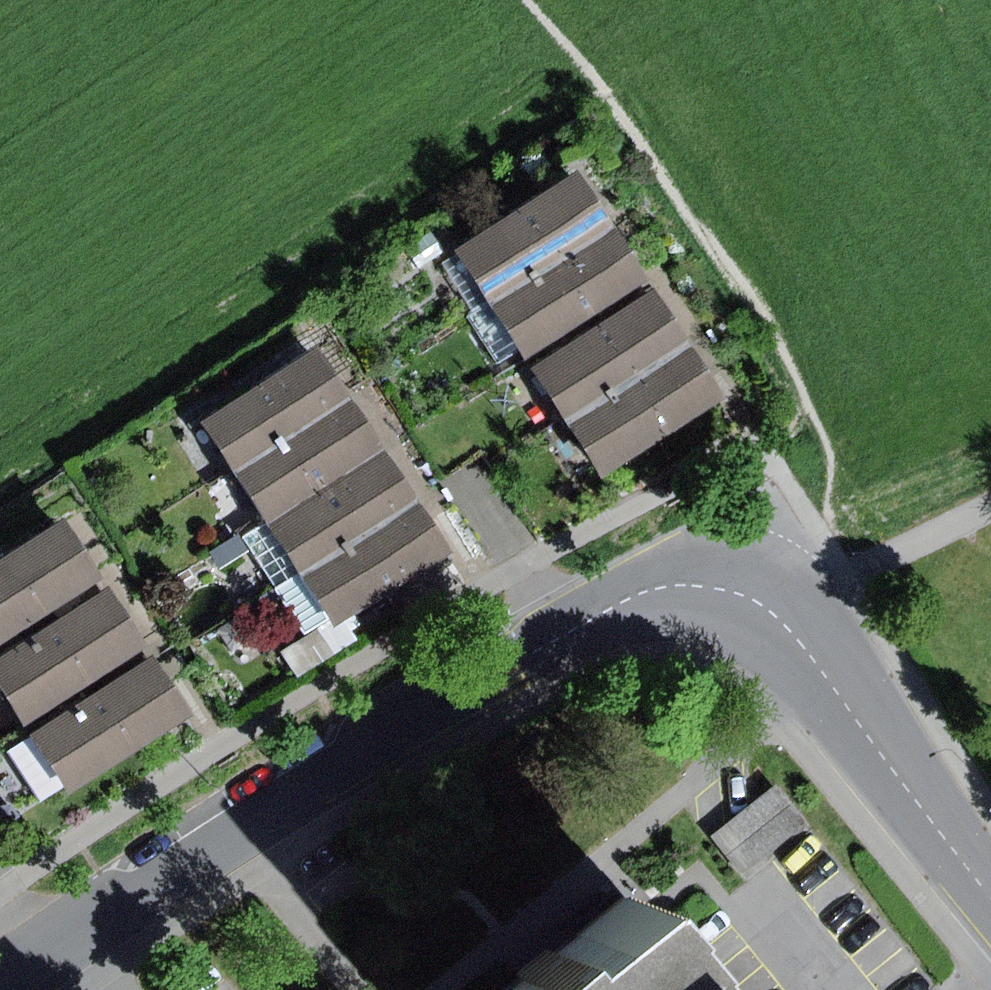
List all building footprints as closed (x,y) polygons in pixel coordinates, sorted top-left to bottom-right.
[(586,174),(458,255),(490,304),(617,224),(586,174)] [(653,281),(617,224),(490,304),(520,352),(526,361),(653,281)] [(475,313),(490,304),(458,255),(443,264),(475,313)] [(659,290),(534,369),(569,424),(694,345),(659,290)] [(520,352),(490,304),(475,313),(470,316),(501,364),(520,352)] [(729,400),(694,345),(569,424),(581,442),(605,480),(729,400)] [(320,347),(205,421),(238,472),(353,398),(320,347)] [(353,398),(238,472),(270,522),(385,448),(353,398)] [(385,448),(270,522),(304,574),(419,500),(385,448)] [(439,531),(419,500),(304,574),(333,619),(339,628),(454,554),(439,531)] [(0,566),(0,648),(107,579),(69,521),(0,566)] [(304,574),(270,522),(243,537),(277,590),(304,574)] [(333,619),(304,574),(277,590),(307,636),(333,619)] [(0,662),(0,678),(31,726),(152,649),(114,590),(0,662)] [(161,656),(36,734),(69,786),(74,795),(199,717),(161,656)] [(69,786),(36,734),(10,750),(42,802),(69,786)] [(777,787),(718,832),(749,873),(808,828),(777,787)] [(520,989),(708,989),(704,985),(699,989),(680,965),(683,963),(659,933),(664,929),(638,897),(559,960),(551,950),(521,975),(528,984),(520,989)]
